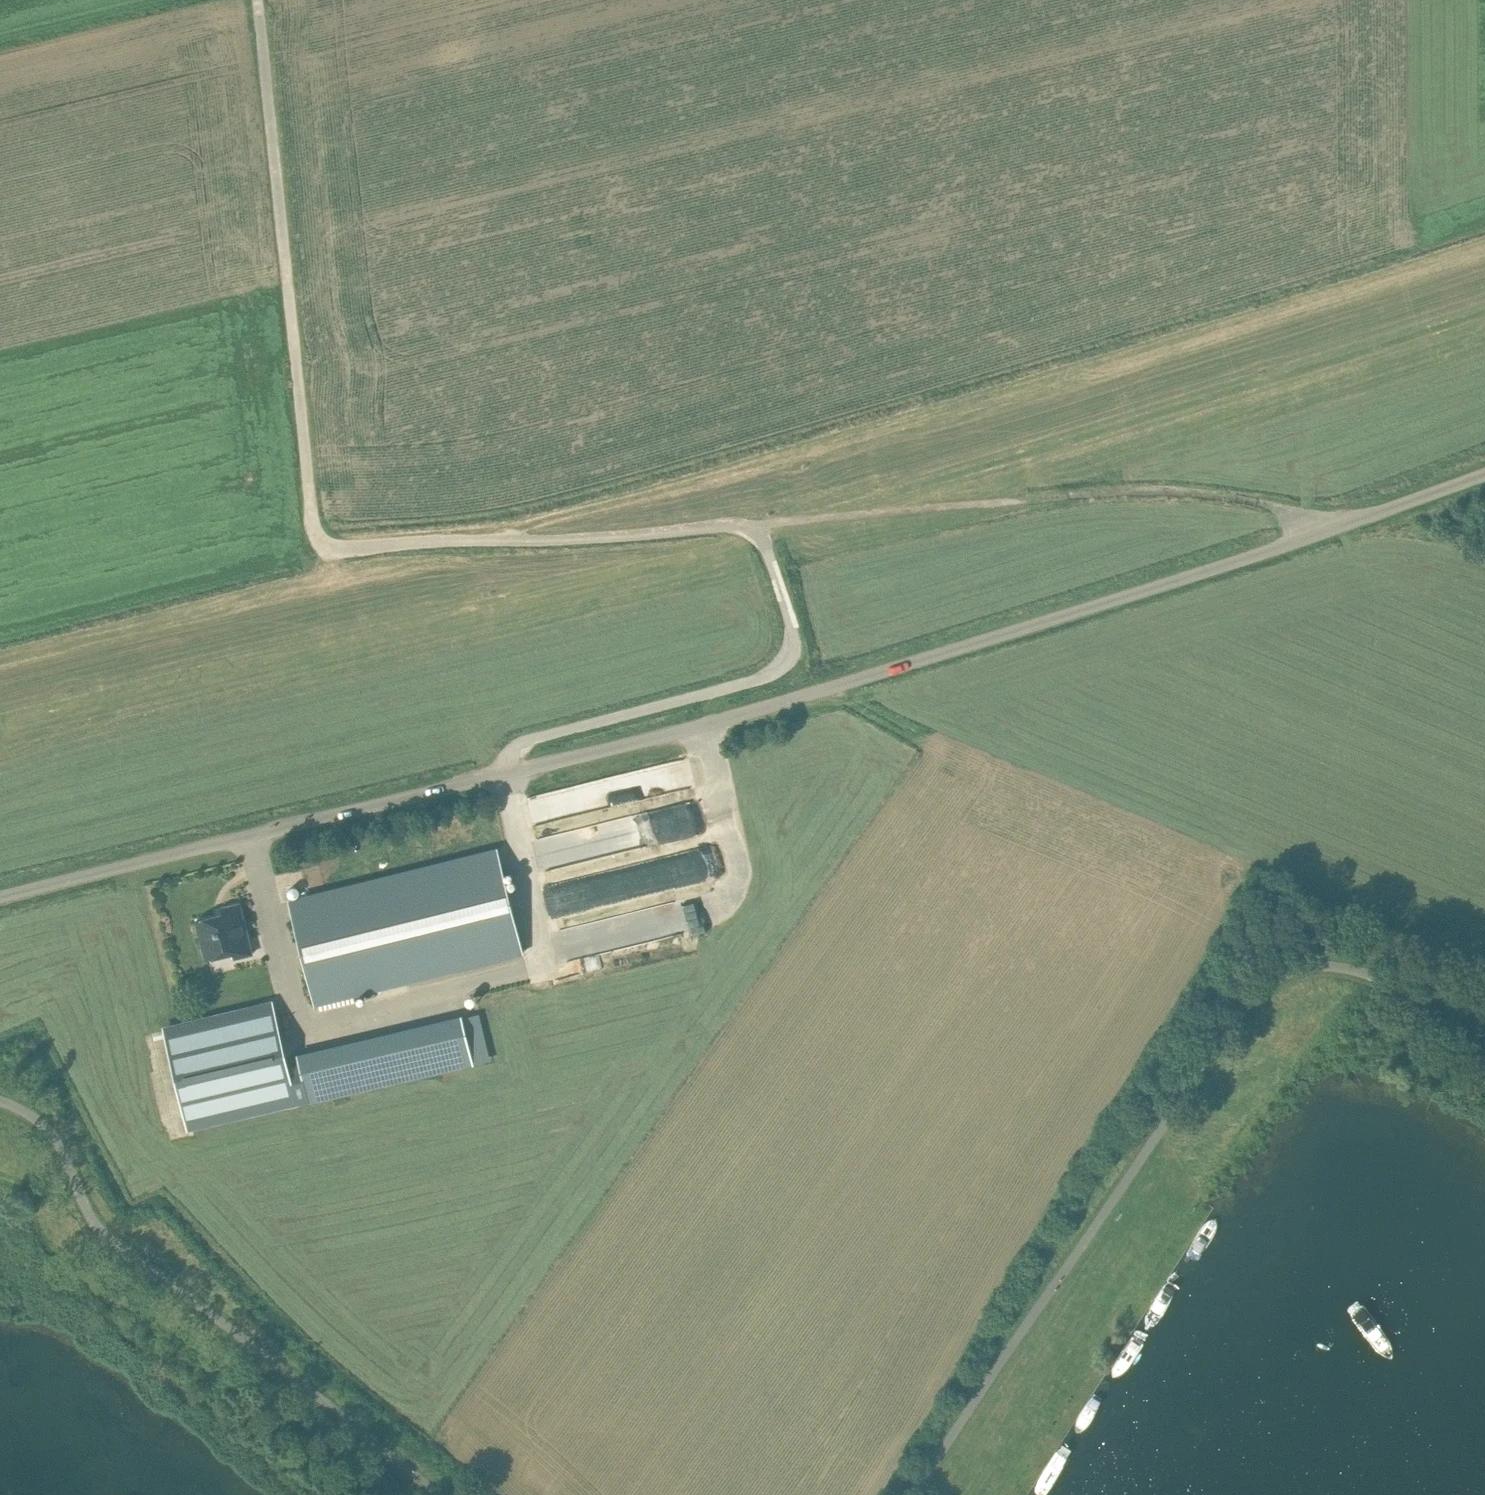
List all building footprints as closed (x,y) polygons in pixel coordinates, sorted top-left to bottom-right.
[(620,780),(527,799),(531,819),(624,801),(620,780)] [(551,860),(555,876),(672,847),(670,839),(690,834),(684,809),(538,844),(539,851),(538,851),(541,863),(551,860)] [(523,952),(502,868),(497,849),(290,900),(315,1003),(523,952)] [(595,875),(599,899),(679,886),(676,868),(689,865),(691,877),(704,875),(701,858),(595,875)] [(253,953),(245,922),(240,903),(222,908),(223,913),(196,920),(206,959),(233,952),(234,958),(253,953)] [(176,1023),(163,1026),(188,1131),(310,1102),(310,1103),(473,1065),(463,1017),(462,1015),(312,1051),(297,1055),(286,1057),(272,1000),(176,1023)]
